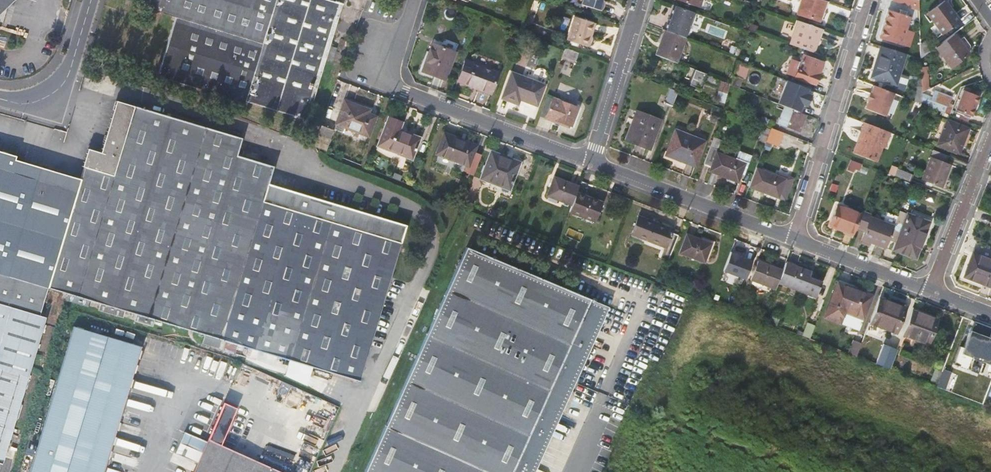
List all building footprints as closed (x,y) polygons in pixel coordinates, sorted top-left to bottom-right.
[(248,33),(258,0),(147,0),(146,2),(248,33)] [(229,96),(303,120),(340,5),(330,2),(323,0),(258,0),(248,33),(229,96)] [(585,5),(603,10),(606,1),(605,0),(586,0),(585,5)] [(827,1),(824,0),(802,0),(797,13),(820,21),(827,1)] [(943,34),(961,22),(945,1),(928,13),(943,34)] [(155,73),(229,96),(248,33),(146,2),(145,7),(172,16),(155,73)] [(674,5),(669,19),(677,23),(683,8),(674,5)] [(669,19),(665,30),(686,38),(695,12),(683,8),(677,23),(669,19)] [(902,44),(908,25),(911,18),(907,17),(908,12),(901,10),(900,14),(890,11),(882,38),(902,44)] [(590,46),(596,23),(576,17),(569,41),(590,46)] [(791,43),(813,51),(820,27),(798,20),(791,43)] [(665,30),(656,55),(678,63),(686,38),(665,30)] [(951,66),(969,53),(959,38),(941,52),(951,66)] [(443,79),(454,53),(431,44),(421,71),(443,79)] [(906,53),(881,46),(872,77),(896,84),(906,53)] [(729,54),(739,58),(742,50),(732,47),(729,54)] [(769,57),(772,50),(765,47),(762,54),(769,57)] [(565,48),(562,57),(575,62),(579,53),(565,48)] [(816,83),(824,62),(804,56),(797,77),(816,83)] [(475,81),(491,87),(497,73),(464,61),(456,80),(472,86),(475,81)] [(503,93),(512,69),(506,66),(496,91),(502,94),(503,93)] [(537,106),(546,81),(512,69),(503,93),(537,106)] [(699,87),(704,72),(694,69),(688,84),(699,87)] [(809,88),(788,80),(779,103),(785,105),(800,111),(803,104),(807,105),(812,94),(807,93),(809,88)] [(489,93),(491,87),(475,81),(472,86),(489,93)] [(894,93),(874,85),(872,93),(870,92),(866,101),(868,102),(865,109),(885,117),(894,93)] [(672,106),(678,91),(670,88),(665,103),(672,106)] [(971,116),(980,92),(972,90),(971,93),(964,90),(956,110),(971,116)] [(922,93),(923,104),(945,113),(952,97),(935,91),(932,97),(922,93)] [(572,125),(578,108),(554,99),(546,118),(555,121),(555,119),(572,125)] [(122,139),(132,105),(117,100),(107,134),(122,139)] [(359,112),(361,108),(342,101),(334,123),(366,135),(372,117),(364,114),(359,112)] [(161,322),(219,131),(132,105),(122,139),(107,134),(100,156),(96,170),(83,166),(79,179),(53,171),(21,279),(135,314),(153,320),(161,322)] [(778,122),(788,126),(801,132),(808,115),(800,111),(785,105),(778,122)] [(627,141),(650,150),(660,121),(638,112),(627,141)] [(375,147),(408,160),(411,152),(412,153),(418,139),(398,131),(400,124),(386,118),(375,147)] [(958,154),(968,129),(947,121),(938,146),(958,154)] [(767,139),(771,128),(763,125),(758,139),(766,142),(767,139)] [(876,163),(888,133),(867,125),(860,145),(857,143),(852,154),(876,163)] [(311,146),(323,151),(330,130),(318,126),(311,146)] [(771,128),(767,139),(780,144),(785,133),(771,128)] [(695,167),(704,142),(675,130),(666,154),(681,160),(680,161),(695,167)] [(229,134),(219,131),(161,322),(233,345),(292,212),(271,205),(276,187),(267,184),(272,167),(235,155),(224,151),(229,134)] [(471,175),(479,154),(472,151),(474,145),(442,133),(433,155),(466,167),(464,173),(471,175)] [(241,138),(229,134),(224,151),(235,155),(241,138)] [(717,149),(710,146),(704,164),(710,167),(709,171),(739,183),(744,169),(746,170),(754,150),(744,146),(741,154),(718,146),(717,149)] [(948,156),(934,150),(923,179),(943,187),(951,165),(945,163),(948,156)] [(504,194),(515,165),(503,161),(505,157),(489,151),(478,179),(490,183),(488,189),(504,194)] [(87,153),(83,166),(96,170),(100,156),(87,153)] [(53,171),(36,166),(32,179),(7,171),(11,159),(0,155),(0,273),(21,279),(53,171)] [(32,179),(36,166),(11,159),(7,171),(32,179)] [(515,165),(504,194),(510,196),(512,191),(509,190),(518,166),(515,165)] [(779,198),(786,180),(778,177),(756,168),(749,186),(779,198)] [(896,176),(910,181),(913,175),(899,169),(896,176)] [(786,180),(779,198),(786,201),(794,178),(780,173),(778,177),(786,180)] [(572,204),(576,194),(580,185),(554,176),(547,194),(572,204)] [(292,212),(300,194),(276,187),(271,205),(292,212)] [(302,195),(300,194),(292,212),(296,213),(302,195)] [(572,204),(569,213),(593,222),(600,203),(576,194),(572,204)] [(296,213),(292,212),(233,345),(358,383),(406,228),(302,195),(296,213)] [(856,226),(861,214),(837,205),(829,225),(838,228),(838,227),(853,232),(856,226)] [(899,211),(893,226),(888,240),(895,243),(891,253),(914,262),(929,222),(899,211)] [(871,215),(861,212),(861,214),(856,226),(864,229),(861,238),(885,247),(888,240),(893,226),(870,218),(871,215)] [(661,257),(668,260),(677,235),(669,232),(670,229),(636,216),(628,238),(663,252),(661,257)] [(703,263),(711,243),(686,234),(679,254),(703,263)] [(602,308),(466,247),(364,471),(528,471),(602,308)] [(722,272),(744,280),(751,262),(743,259),(742,261),(738,259),(739,257),(739,256),(730,252),(722,272)] [(990,284),(990,260),(971,252),(961,277),(990,287),(990,284)] [(760,283),(774,289),(777,282),(781,270),(756,260),(749,279),(750,280),(760,283)] [(781,270),(777,282),(815,297),(821,282),(808,277),(810,272),(784,262),(781,270)] [(871,295),(837,282),(824,318),(858,331),(871,295)] [(878,297),(869,323),(895,332),(904,307),(878,297)] [(44,317),(0,304),(0,463),(44,317)] [(911,310),(900,340),(911,344),(914,338),(928,343),(937,320),(911,310)] [(151,326),(153,320),(135,314),(133,321),(151,326)] [(766,322),(775,326),(778,318),(769,315),(766,322)] [(807,323),(802,336),(809,339),(814,325),(807,323)] [(140,347),(73,327),(29,471),(102,471),(140,347)] [(990,363),(990,342),(969,334),(962,352),(990,363)] [(848,353),(856,356),(861,343),(853,340),(848,353)] [(875,364),(889,369),(896,352),(882,347),(875,364)] [(937,368),(930,385),(936,387),(942,372),(943,370),(937,368)] [(942,372),(936,387),(944,390),(949,375),(942,372)] [(266,466),(271,454),(277,440),(218,414),(206,439),(266,466)] [(266,466),(206,439),(205,441),(182,430),(172,453),(195,463),(191,471),(280,471),(266,466)] [(307,470),(271,454),(266,466),(280,471),(306,471),(307,470)]
